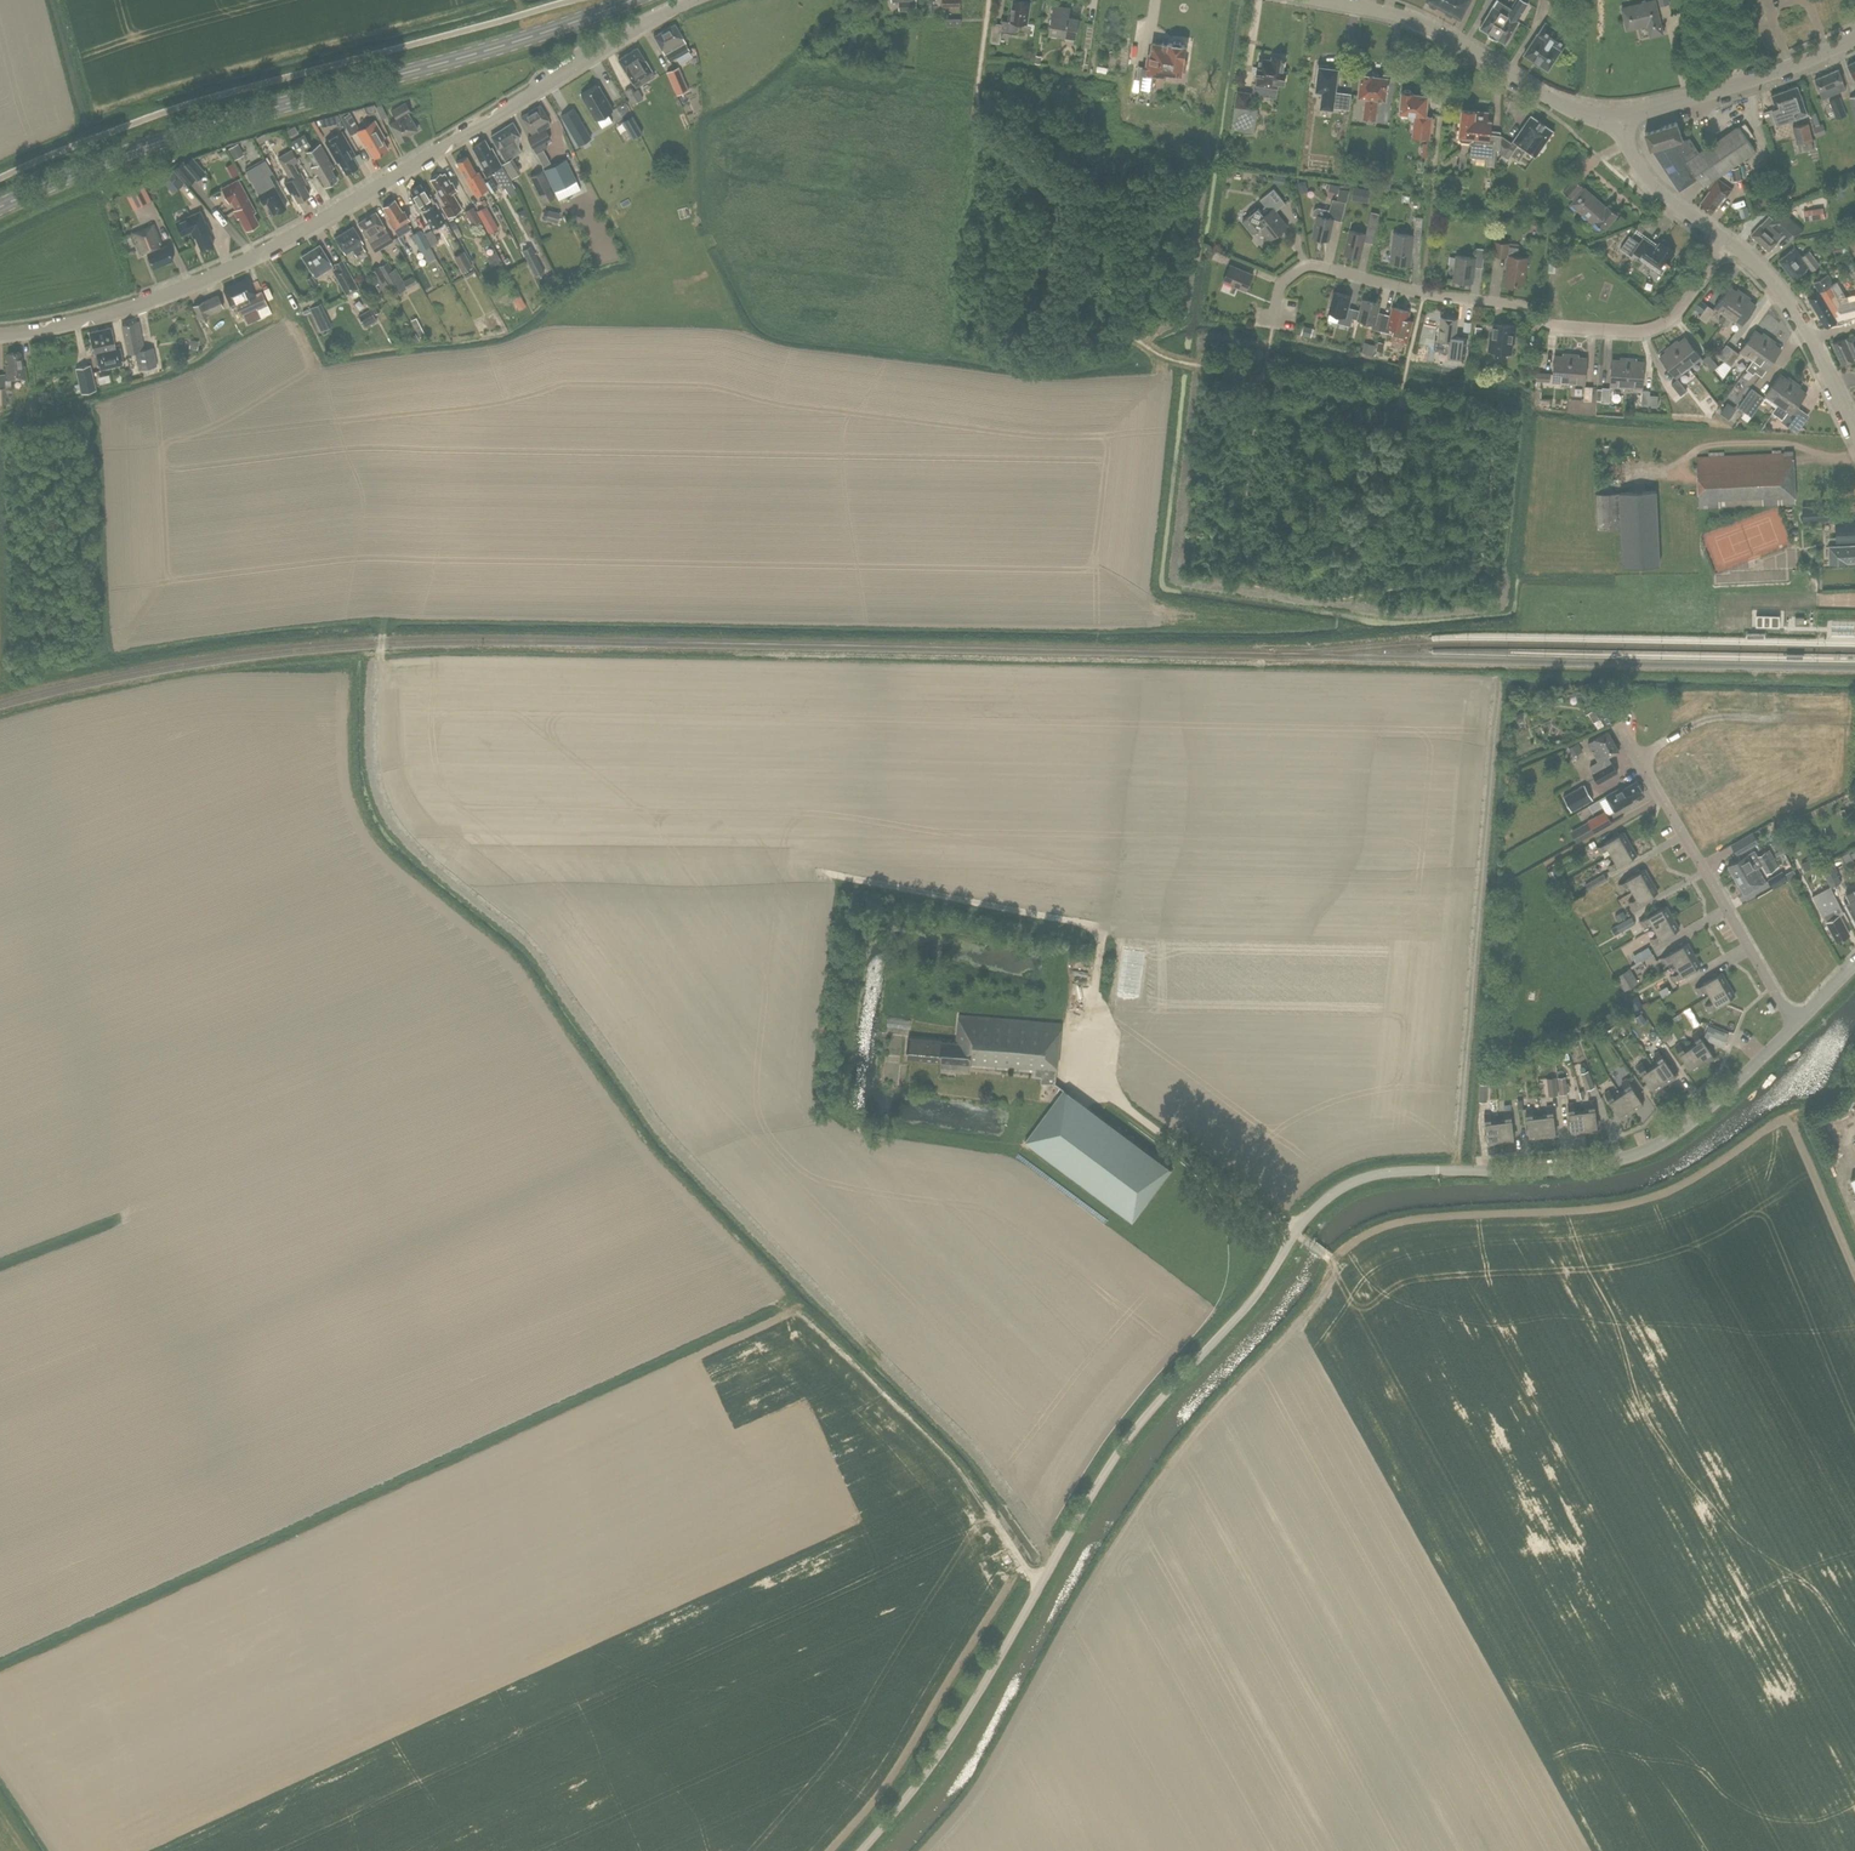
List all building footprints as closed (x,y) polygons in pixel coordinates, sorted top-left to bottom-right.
[(917,0),(892,0),(892,1),(899,1),(899,9),(917,9),(917,0)] [(1027,23),(1031,1),(1023,0),(1014,0),(1012,11),(1010,11),(1009,20),(1003,19),(1003,23),(993,22),(991,41),(1000,43),(1002,31),(1018,33),(1020,22),(1027,23)] [(1437,3),(1439,2),(1450,8),(1451,10),(1450,10),(1456,13),(1459,13),(1460,14),(1465,5),(1466,5),(1468,0),(1431,0),(1437,3)] [(1505,41),(1518,20),(1517,20),(1528,2),(1525,0),(1516,0),(1512,7),(1500,0),(1497,0),(1493,5),(1480,26),(1505,41)] [(1650,36),(1663,33),(1655,0),(1653,0),(1622,8),(1627,29),(1647,24),(1650,36)] [(871,2),(872,17),(881,17),(880,1),(871,2)] [(1050,32),(1076,36),(1079,17),(1069,16),(1070,7),(1054,5),(1050,32)] [(1523,55),(1549,71),(1571,37),(1557,28),(1556,28),(1556,27),(1546,21),(1538,33),(1523,55)] [(686,42),(675,23),(654,35),(665,54),(669,61),(689,49),(685,43),(686,42)] [(1155,72),(1159,73),(1166,74),(1166,70),(1178,72),(1179,69),(1185,70),(1187,58),(1183,58),(1185,44),(1183,44),(1181,41),(1175,40),(1172,43),(1170,42),(1170,43),(1163,42),(1162,44),(1153,42),(1151,56),(1149,55),(1147,66),(1138,65),(1136,78),(1140,79),(1139,88),(1152,90),(1155,72)] [(652,70),(637,47),(618,59),(633,82),(652,70)] [(1285,58),(1272,56),(1271,59),(1260,58),(1259,67),(1253,66),(1252,72),(1258,73),(1256,84),(1255,83),(1253,93),(1276,96),(1277,87),(1278,87),(1278,82),(1284,82),(1286,71),(1283,70),(1285,58)] [(677,94),(689,89),(679,66),(667,71),(677,94)] [(1341,114),(1348,114),(1351,93),(1334,91),(1337,69),(1320,67),(1318,88),(1322,89),(1320,107),(1334,108),(1334,107),(1342,108),(1341,114)] [(1846,88),(1838,69),(1815,79),(1822,98),(1846,88)] [(1378,98),(1385,98),(1388,77),(1372,76),(1372,74),(1361,73),(1359,95),(1366,96),(1364,117),(1376,119),(1378,98)] [(643,97),(636,84),(624,90),(631,103),(643,97)] [(613,110),(598,85),(580,95),(595,120),(613,110)] [(1771,125),(1776,123),(1795,116),(1796,118),(1806,115),(1806,114),(1807,113),(1797,86),(1771,95),(1775,108),(1763,112),(1772,136),(1775,135),(1771,125)] [(1252,91),(1237,89),(1231,128),(1255,132),(1258,109),(1249,107),(1252,91)] [(1435,118),(1431,117),(1432,116),(1426,116),(1428,95),(1402,92),(1399,113),(1409,114),(1409,116),(1412,120),(1414,121),(1413,137),(1429,139),(1430,132),(1433,133),(1435,118)] [(1839,117),(1844,128),(1851,125),(1840,96),(1829,100),(1836,118),(1839,117)] [(389,123),(400,140),(409,135),(408,134),(418,129),(408,113),(411,111),(406,102),(391,110),(396,119),(389,123)] [(387,116),(381,103),(375,106),(381,118),(387,116)] [(539,132),(528,137),(533,147),(536,153),(547,146),(544,141),(550,137),(545,128),(551,124),(548,118),(540,105),(521,116),(532,134),(538,130),(539,132)] [(574,108),(561,116),(578,145),(591,137),(574,108)] [(1499,151),(1501,134),(1501,131),(1490,130),(1491,119),(1487,119),(1488,111),(1462,108),(1459,133),(1460,134),(1460,137),(1462,140),(1471,141),(1473,144),(1471,155),(1486,157),(1486,164),(1494,165),(1496,149),(1499,151)] [(359,129),(349,111),(339,114),(341,117),(340,118),(350,134),(359,129)] [(335,115),(321,118),(323,126),(337,122),(335,115)] [(632,115),(624,120),(634,137),(642,132),(632,115)] [(1512,142),(1501,134),(1499,151),(1508,157),(1517,143),(1535,155),(1539,149),(1543,148),(1546,145),(1545,142),(1553,130),(1531,115),(1512,142)] [(382,139),(385,137),(374,120),(364,126),(368,133),(360,137),(365,145),(367,144),(374,156),(388,148),(382,139)] [(512,164),(509,158),(521,151),(518,145),(520,135),(513,121),(491,135),(500,151),(505,161),(502,163),(505,168),(512,164)] [(1683,141),(1677,122),(1645,132),(1650,148),(1679,190),(1698,178),(1704,186),(1756,150),(1740,127),(1735,127),(1698,152),(1689,139),(1683,141)] [(1793,125),(1796,143),(1812,140),(1809,122),(1793,125)] [(1814,126),(1818,135),(1826,132),(1823,123),(1814,126)] [(286,131),(290,138),(299,133),(295,125),(286,131)] [(256,138),(259,143),(272,136),(269,131),(256,138)] [(355,155),(342,132),(326,141),(337,162),(339,160),(346,173),(358,166),(353,156),(355,155)] [(311,145),(304,134),(292,141),(298,152),(311,145)] [(485,139),(472,146),(479,159),(478,160),(486,176),(494,171),(499,180),(503,187),(511,183),(507,175),(501,166),(502,166),(492,147),(490,148),(485,139)] [(1805,149),(1817,148),(1816,140),(1804,142),(1805,149)] [(238,143),(228,148),(234,159),(244,154),(238,143)] [(334,167),(320,144),(306,152),(314,165),(311,166),(316,174),(318,173),(325,185),(337,178),(331,168),(334,167)] [(297,170),(293,163),(298,160),(292,148),(278,157),(289,175),(290,174),(292,177),(284,182),(289,190),(291,189),(298,201),(310,194),(304,184),(306,183),(300,172),(297,174),(296,171),(297,170)] [(476,172),(466,155),(456,161),(466,178),(475,195),(488,188),(478,171),(476,172)] [(171,167),(187,184),(195,176),(197,179),(204,172),(192,157),(184,164),(181,161),(171,167)] [(264,158),(259,161),(245,169),(258,191),(260,190),(261,192),(258,194),(264,203),(267,201),(273,213),(286,206),(274,185),(275,185),(268,174),(272,172),(264,158)] [(577,180),(566,158),(543,169),(554,191),(577,180)] [(159,176),(173,192),(183,183),(169,167),(159,176)] [(1731,168),(1733,181),(1742,179),(1739,167),(1731,168)] [(530,175),(543,202),(554,196),(541,170),(530,175)] [(452,181),(450,182),(444,173),(441,175),(440,173),(438,174),(437,173),(432,176),(433,177),(430,179),(438,190),(434,193),(443,208),(456,200),(452,192),(457,189),(452,181)] [(1273,182),(1284,184),(1286,176),(1274,175),(1273,182)] [(1605,229),(1614,217),(1618,212),(1607,203),(1606,205),(1584,186),(1584,187),(1581,185),(1581,184),(1574,178),(1564,191),(1573,199),(1570,203),(1592,222),(1594,220),(1605,229)] [(1732,189),(1717,178),(1709,189),(1710,189),(1701,202),(1713,210),(1724,194),(1726,196),(1732,189)] [(222,188),(229,202),(233,200),(237,208),(233,210),(238,218),(240,217),(246,229),(259,223),(253,213),(256,211),(238,179),(222,188)] [(1298,181),(1300,192),(1308,191),(1306,180),(1298,181)] [(1348,200),(1350,190),(1340,187),(1340,184),(1330,182),(1329,190),(1339,192),(1338,198),(1348,200)] [(142,183),(126,191),(135,209),(151,201),(142,183)] [(418,211),(423,209),(434,227),(444,221),(433,202),(434,201),(426,187),(423,189),(420,183),(410,190),(412,193),(410,195),(415,202),(413,203),(418,211)] [(506,192),(514,188),(511,183),(503,187),(506,192)] [(1358,200),(1368,202),(1369,200),(1371,189),(1354,186),(1353,193),(1352,199),(1358,200)] [(1262,231),(1269,240),(1288,225),(1284,221),(1281,217),(1276,211),(1285,203),(1274,188),(1260,199),(1264,204),(1258,208),(1247,217),(1242,221),(1252,233),(1260,227),(1263,230),(1262,231)] [(408,217),(404,210),(402,211),(395,199),(383,207),(389,216),(388,217),(387,217),(398,235),(398,236),(401,234),(409,229),(411,228),(406,220),(409,219),(408,217)] [(1333,199),(1329,209),(1318,206),(1314,209),(1313,214),(1318,215),(1313,236),(1328,240),(1333,219),(1341,221),(1346,202),(1333,199)] [(498,227),(486,205),(476,210),(489,232),(498,227)] [(464,211),(473,225),(481,220),(472,206),(464,211)] [(1824,218),(1823,208),(1804,210),(1805,220),(1824,218)] [(560,212),(548,209),(545,219),(557,222),(560,212)] [(205,222),(200,210),(176,221),(182,234),(191,231),(193,237),(195,236),(201,249),(213,243),(209,233),(212,232),(207,221),(205,222)] [(1770,223),(1765,219),(1751,234),(1769,250),(1785,233),(1793,240),(1803,230),(1781,210),(1770,223)] [(381,236),(388,232),(376,211),(358,222),(375,251),(393,240),(388,232),(381,236)] [(1380,213),(1371,211),(1366,233),(1349,229),(1344,253),(1361,257),(1364,240),(1373,242),(1380,213)] [(1414,232),(1421,232),(1423,217),(1416,217),(1414,232)] [(455,220),(450,223),(454,229),(459,227),(455,220)] [(162,246),(153,224),(133,232),(142,255),(147,253),(154,268),(173,260),(167,244),(162,246)] [(363,242),(353,225),(335,236),(345,253),(352,249),(356,255),(366,250),(361,243),(363,242)] [(436,258),(421,229),(412,234),(420,250),(422,250),(428,262),(436,258)] [(439,242),(432,229),(424,232),(431,246),(439,242)] [(1410,263),(1414,235),(1394,232),(1390,260),(1410,263)] [(406,241),(401,234),(398,236),(398,235),(395,237),(399,245),(406,241)] [(1669,260),(1675,252),(1660,241),(1656,246),(1644,237),(1640,242),(1632,237),(1632,236),(1630,235),(1629,235),(1631,236),(1623,248),(1621,247),(1621,248),(1632,255),(1634,252),(1662,271),(1668,262),(1670,263),(1671,261),(1669,260)] [(1508,256),(1504,285),(1516,286),(1516,283),(1525,284),(1528,256),(1518,254),(1519,246),(1509,245),(1510,241),(1495,240),(1493,254),(1508,256)] [(1841,242),(1831,244),(1834,253),(1843,251),(1841,242)] [(333,266),(320,244),(302,255),(315,277),(333,266)] [(522,250),(536,277),(545,272),(531,245),(522,250)] [(1206,255),(1228,264),(1231,256),(1210,247),(1206,255)] [(1474,266),(1483,267),(1485,248),(1476,247),(1475,257),(1457,255),(1454,280),(1472,282),(1474,266)] [(1802,257),(1794,248),(1779,260),(1794,278),(1809,267),(1812,271),(1820,265),(1809,251),(1802,257)] [(472,266),(464,250),(453,256),(461,272),(472,266)] [(495,265),(501,261),(496,252),(490,256),(495,265)] [(359,288),(342,259),(334,264),(336,267),(332,270),(347,295),(359,288)] [(393,269),(388,260),(379,265),(395,294),(416,282),(413,275),(403,280),(396,267),(393,269)] [(1846,264),(1849,270),(1854,268),(1854,264),(1854,261),(1846,264)] [(1253,273),(1230,263),(1223,280),(1246,290),(1253,273)] [(376,284),(379,291),(388,286),(378,266),(371,270),(378,283),(376,284)] [(559,283),(554,273),(546,277),(551,287),(559,283)] [(306,279),(310,286),(316,282),(312,275),(306,279)] [(1827,275),(1814,282),(1819,290),(1808,296),(1826,327),(1837,320),(1836,319),(1854,314),(1854,287),(1849,289),(1850,294),(1845,296),(1838,283),(1833,285),(1827,275)] [(255,293),(248,277),(223,288),(232,307),(235,306),(240,316),(244,315),(257,309),(261,317),(271,312),(268,305),(268,304),(261,290),(258,292),(255,293)] [(1723,323),(1744,293),(1737,288),(1736,290),(1730,286),(1715,307),(1724,313),(1719,320),(1723,323)] [(1352,317),(1355,308),(1347,306),(1350,295),(1335,291),(1330,312),(1340,314),(1338,322),(1350,325),(1352,317)] [(1751,297),(1744,293),(1723,323),(1727,326),(1732,319),(1741,325),(1756,304),(1749,299),(1751,297)] [(223,306),(218,294),(193,305),(199,317),(223,306)] [(1380,330),(1384,313),(1378,311),(1380,303),(1364,299),(1361,310),(1355,308),(1352,317),(1374,323),(1372,328),(1380,330)] [(1699,316),(1706,321),(1714,309),(1701,299),(1695,308),(1702,313),(1699,316)] [(516,304),(519,309),(526,305),(523,300),(516,304)] [(377,303),(372,306),(376,314),(381,311),(377,303)] [(309,308),(320,331),(329,327),(318,304),(309,308)] [(1392,314),(1384,313),(1380,330),(1392,333),(1392,336),(1406,340),(1412,320),(1407,318),(1409,310),(1394,306),(1392,314)] [(377,320),(370,309),(359,315),(365,327),(377,320)] [(1458,318),(1441,315),(1438,339),(1435,338),(1434,347),(1436,349),(1444,350),(1446,349),(1447,341),(1455,342),(1458,318)] [(152,347),(144,349),(138,320),(122,324),(128,353),(136,351),(140,369),(156,366),(152,347)] [(1492,337),(1490,337),(1489,350),(1511,352),(1512,342),(1514,342),(1516,325),(1494,322),(1492,337)] [(1301,333),(1311,336),(1313,327),(1304,325),(1301,333)] [(115,345),(111,327),(89,332),(95,354),(96,354),(100,369),(123,364),(119,344),(115,345)] [(1753,360),(1769,337),(1763,333),(1762,334),(1755,329),(1740,351),(1753,360)] [(1834,343),(1842,363),(1854,358),(1854,335),(1834,343)] [(1677,339),(1671,344),(1689,367),(1701,357),(1685,337),(1679,342),(1677,339)] [(1769,337),(1753,360),(1747,369),(1753,373),(1755,371),(1762,375),(1781,348),(1774,343),(1776,341),(1769,337)] [(191,338),(189,346),(197,347),(199,339),(191,338)] [(1365,340),(1363,349),(1374,352),(1376,343),(1365,340)] [(1379,340),(1377,348),(1383,350),(1385,341),(1379,340)] [(1471,359),(1474,343),(1461,341),(1458,357),(1471,359)] [(1740,353),(1727,343),(1718,355),(1731,365),(1740,353)] [(1689,367),(1671,344),(1664,349),(1666,351),(1660,356),(1676,377),(1689,367)] [(23,365),(22,351),(7,352),(8,363),(6,363),(8,379),(26,378),(25,364),(23,365)] [(1569,388),(1571,354),(1564,353),(1563,355),(1555,355),(1553,381),(1565,382),(1564,388),(1569,388)] [(1579,354),(1571,354),(1569,388),(1573,388),(1574,382),(1585,383),(1587,357),(1578,357),(1579,354)] [(1703,359),(1712,370),(1718,365),(1709,354),(1703,359)] [(1626,392),(1628,357),(1621,357),(1621,359),(1612,359),(1610,385),(1621,386),(1621,392),(1626,392)] [(1636,358),(1628,357),(1626,392),(1631,392),(1632,387),(1643,387),(1644,361),(1636,361),(1636,358)] [(75,367),(81,392),(96,389),(90,364),(75,367)] [(1537,379),(1550,380),(1551,371),(1537,370),(1537,379)] [(1765,395),(1779,404),(1795,381),(1789,377),(1787,378),(1780,373),(1765,395)] [(1687,390),(1678,378),(1671,383),(1680,395),(1687,390)] [(1795,381),(1779,404),(1774,410),(1787,419),(1784,423),(1791,428),(1803,410),(1797,406),(1806,392),(1800,387),(1801,385),(1795,381)] [(1556,397),(1557,382),(1549,382),(1548,396),(1556,397)] [(1585,385),(1584,399),(1592,400),(1593,386),(1585,385)] [(1611,387),(1602,387),(1601,401),(1609,402),(1611,387)] [(1744,411),(1751,416),(1765,397),(1752,387),(1736,409),(1742,413),(1744,411)] [(1650,390),(1642,389),(1641,404),(1657,405),(1658,395),(1650,394),(1650,390)] [(39,391),(39,400),(48,400),(48,391),(39,391)] [(1736,408),(1727,402),(1720,412),(1729,419),(1736,408)] [(1811,416),(1803,410),(1791,428),(1798,433),(1811,416)] [(1697,457),(1700,508),(1795,503),(1792,450),(1784,451),(1784,453),(1697,457)] [(1620,527),(1622,566),(1660,564),(1657,490),(1595,493),(1597,529),(1620,527)] [(1842,519),(1842,504),(1802,506),(1803,520),(1836,518),(1837,544),(1829,545),(1830,561),(1854,560),(1854,518),(1842,519)] [(1761,564),(1761,556),(1747,562),(1753,568),(1761,564)] [(1780,614),(1756,614),(1756,626),(1780,626),(1780,614)] [(1854,624),(1832,624),(1832,635),(1854,635),(1854,624)] [(1623,692),(1615,696),(1624,712),(1632,707),(1623,692)] [(1548,699),(1550,706),(1557,703),(1555,696),(1548,699)] [(1600,718),(1604,725),(1619,717),(1608,697),(1587,709),(1594,721),(1600,718)] [(1515,713),(1517,721),(1522,719),(1524,715),(1523,711),(1515,713)] [(1592,773),(1598,783),(1618,772),(1612,762),(1611,762),(1608,756),(1619,750),(1608,731),(1589,742),(1593,751),(1599,761),(1590,766),(1594,772),(1592,773)] [(1569,747),(1574,756),(1580,752),(1575,743),(1569,747)] [(1633,801),(1631,799),(1643,792),(1637,781),(1623,789),(1621,786),(1605,795),(1614,811),(1633,801)] [(1571,810),(1592,798),(1584,784),(1564,796),(1571,810)] [(1854,815),(1854,812),(1854,809),(1847,812),(1845,807),(1840,809),(1844,819),(1854,815)] [(1588,821),(1595,832),(1612,822),(1605,810),(1588,820),(1588,821)] [(1577,842),(1595,832),(1588,821),(1571,830),(1577,842)] [(1754,831),(1733,844),(1738,853),(1753,845),(1751,841),(1757,838),(1754,831)] [(1609,847),(1612,854),(1630,843),(1624,832),(1597,847),(1600,852),(1609,847)] [(1630,843),(1612,854),(1616,860),(1607,865),(1610,870),(1637,855),(1630,843)] [(1762,864),(1774,857),(1769,848),(1758,855),(1755,850),(1728,866),(1736,879),(1757,867),(1762,864)] [(1817,853),(1808,859),(1813,868),(1822,862),(1817,853)] [(1779,866),(1774,857),(1762,864),(1767,873),(1779,866)] [(1765,881),(1757,867),(1736,879),(1744,893),(1765,881)] [(1634,890),(1651,880),(1645,869),(1618,884),(1621,888),(1630,883),(1634,890)] [(1585,884),(1589,890),(1607,879),(1604,872),(1585,884)] [(1772,888),(1785,880),(1781,872),(1768,879),(1772,888)] [(1658,892),(1651,880),(1634,890),(1637,897),(1628,902),(1632,907),(1658,892)] [(1846,892),(1840,881),(1832,885),(1838,896),(1846,892)] [(1844,912),(1831,886),(1812,896),(1825,921),(1827,921),(1838,941),(1849,935),(1839,915),(1844,912)] [(1854,888),(1846,893),(1847,895),(1843,897),(1854,920),(1854,889),(1854,888)] [(1791,897),(1794,902),(1801,898),(1798,893),(1791,897)] [(1804,903),(1801,898),(1794,902),(1796,907),(1804,903)] [(1651,921),(1655,927),(1673,917),(1666,905),(1640,920),(1643,925),(1651,921)] [(1615,914),(1618,920),(1627,915),(1623,909),(1615,914)] [(1603,934),(1606,939),(1635,922),(1632,916),(1614,925),(1615,927),(1603,934)] [(1673,917),(1655,927),(1659,933),(1650,938),(1653,943),(1679,929),(1673,917)] [(1806,925),(1808,930),(1816,926),(1813,921),(1806,925)] [(1819,931),(1816,926),(1808,930),(1811,935),(1819,931)] [(1826,945),(1823,940),(1816,944),(1818,949),(1826,945)] [(1687,942),(1661,957),(1664,962),(1672,957),(1676,964),(1694,954),(1687,942)] [(1636,956),(1640,962),(1652,954),(1648,948),(1636,956)] [(1694,954),(1676,964),(1680,970),(1671,975),(1674,980),(1701,965),(1694,954)] [(1616,975),(1625,990),(1639,982),(1630,967),(1616,975)] [(1707,988),(1710,994),(1728,984),(1722,972),(1695,987),(1698,992),(1707,988)] [(1728,984),(1710,994),(1714,1000),(1706,1005),(1709,1010),(1735,995),(1728,984)] [(1629,1001),(1634,1010),(1643,1005),(1638,996),(1629,1001)] [(1042,1084),(1056,1086),(1061,1023),(959,1015),(957,1042),(909,1038),(907,1057),(941,1060),(941,1066),(972,1069),(973,1066),(1036,1072),(1035,1078),(1042,1079),(1042,1084)] [(1729,1033),(1709,1025),(1705,1034),(1709,1040),(1724,1046),(1729,1033)] [(1673,1036),(1668,1029),(1660,1034),(1664,1041),(1673,1036)] [(1692,1046),(1703,1063),(1714,1056),(1711,1051),(1713,1050),(1710,1046),(1708,1047),(1697,1030),(1692,1034),(1698,1042),(1692,1046)] [(1692,1071),(1703,1063),(1692,1046),(1686,1050),(1680,1042),(1675,1045),(1686,1062),(1684,1063),(1688,1068),(1689,1067),(1692,1071)] [(1654,1066),(1666,1083),(1676,1075),(1673,1071),(1675,1070),(1672,1065),(1670,1067),(1659,1050),(1654,1054),(1660,1062),(1654,1066)] [(1655,1090),(1666,1083),(1654,1066),(1648,1070),(1642,1062),(1637,1065),(1648,1081),(1646,1083),(1649,1088),(1652,1086),(1655,1090)] [(1595,1087),(1588,1069),(1581,1072),(1587,1089),(1595,1087)] [(1558,1094),(1556,1076),(1547,1077),(1549,1095),(1558,1094)] [(1568,1093),(1566,1076),(1558,1077),(1560,1094),(1568,1093)] [(1621,1094),(1632,1111),(1644,1103),(1641,1100),(1644,1098),(1640,1093),(1638,1095),(1627,1078),(1622,1081),(1627,1090),(1621,1094)] [(1479,1101),(1487,1101),(1488,1083),(1480,1083),(1479,1101)] [(1073,1084),(1033,1137),(1140,1218),(1180,1165),(1073,1084)] [(1621,1118),(1632,1111),(1621,1094),(1615,1098),(1609,1089),(1604,1093),(1616,1110),(1614,1111),(1617,1116),(1619,1114),(1621,1118)] [(1583,1111),(1585,1131),(1598,1129),(1598,1125),(1600,1124),(1599,1119),(1597,1119),(1595,1099),(1588,1100),(1589,1110),(1583,1111)] [(1572,1133),(1585,1131),(1583,1111),(1576,1112),(1574,1102),(1568,1103),(1571,1123),(1568,1123),(1569,1129),(1571,1128),(1572,1133)] [(1541,1116),(1543,1136),(1557,1134),(1556,1130),(1558,1130),(1558,1124),(1556,1124),(1553,1105),(1547,1106),(1548,1115),(1541,1116)] [(1530,1138),(1543,1136),(1541,1116),(1533,1117),(1532,1107),(1526,1108),(1529,1127),(1526,1128),(1527,1134),(1529,1133),(1530,1138)] [(1506,1120),(1499,1121),(1502,1141),(1515,1139),(1515,1135),(1517,1135),(1516,1129),(1514,1129),(1511,1110),(1505,1111),(1506,1120)] [(1502,1141),(1499,1121),(1492,1122),(1490,1112),(1484,1113),(1488,1143),(1502,1141)]
